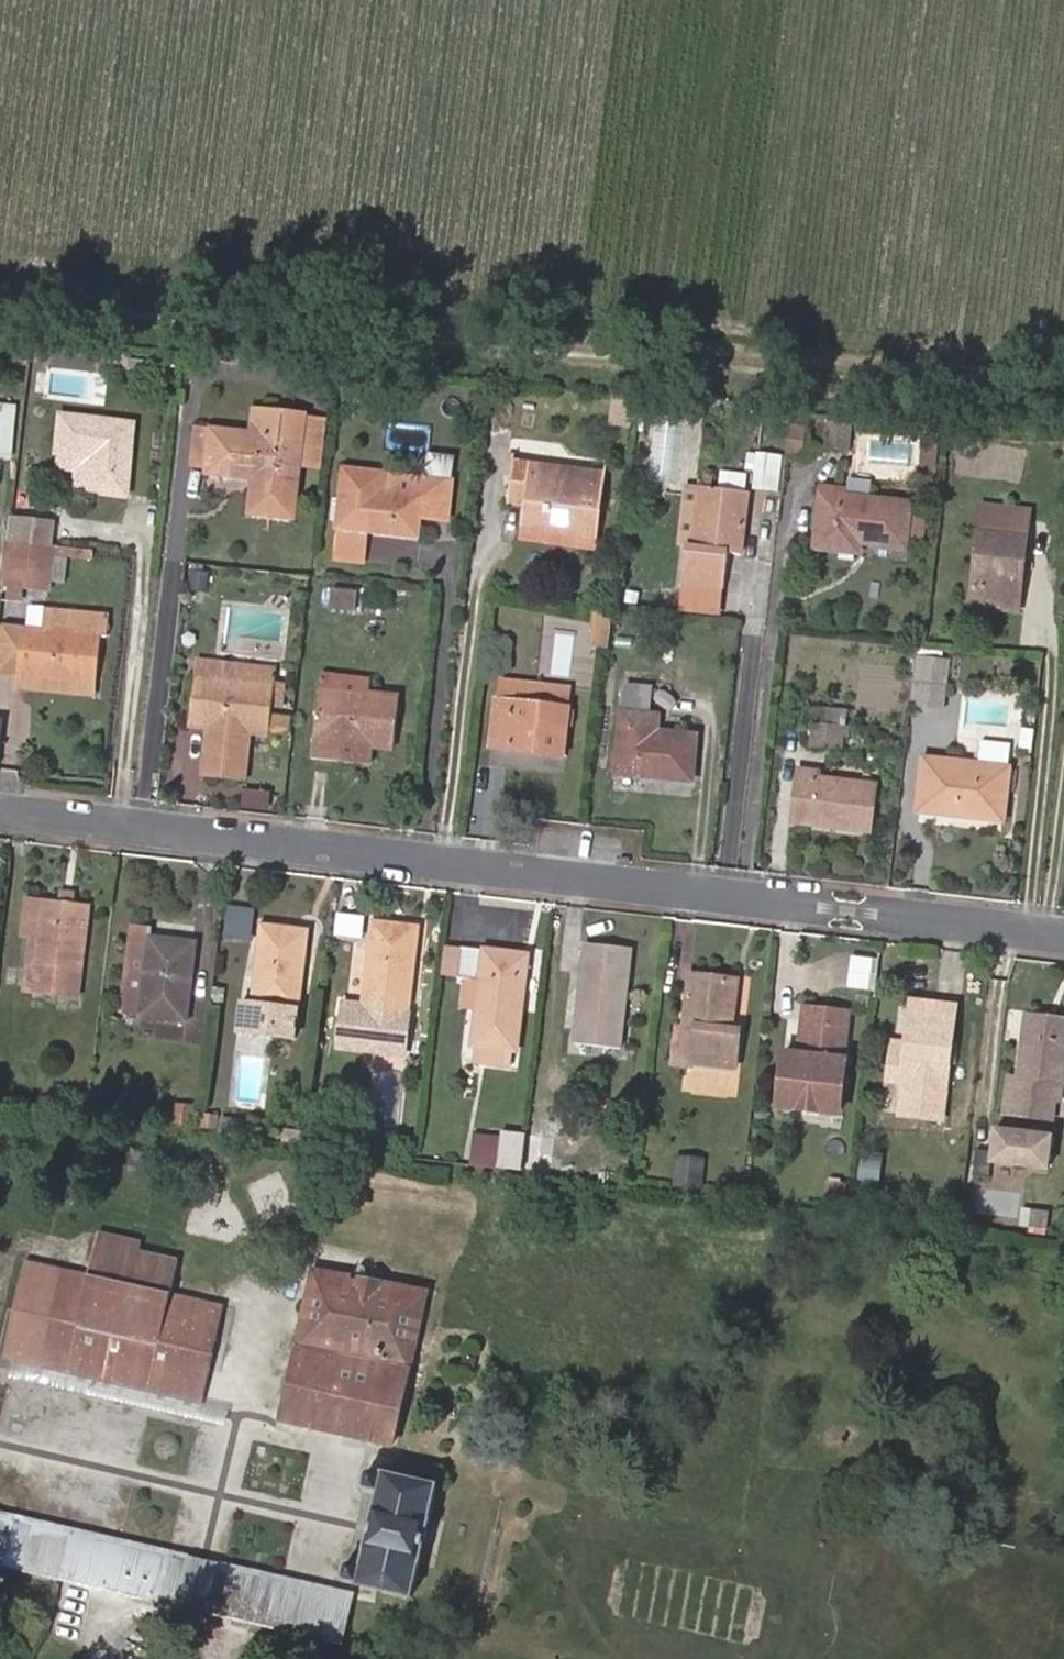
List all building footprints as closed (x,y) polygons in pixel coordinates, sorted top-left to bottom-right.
[(10,458),(14,407),(0,406),(0,458),(10,458)] [(282,438),(195,428),(191,464),(207,466),(206,474),(252,480),(248,515),(293,520),(302,440),(305,415),(284,413),(282,438)] [(60,415),(55,454),(91,458),(89,491),(127,494),(133,423),(60,415)] [(326,468),(332,419),(305,415),(299,465),(326,468)] [(789,419),(786,449),(801,450),(804,420),(789,419)] [(855,422),(831,421),(830,448),(854,449),(855,422)] [(938,449),(940,425),(916,423),(914,440),(921,441),(921,447),(938,449)] [(917,472),(935,475),(938,449),(921,447),(917,472)] [(748,449),(744,487),(776,490),(779,452),(748,449)] [(508,502),(525,505),(530,462),(515,461),(508,502)] [(530,462),(525,505),(523,525),(575,532),(575,536),(595,539),(604,472),(530,462)] [(419,516),(424,476),(344,467),(336,528),(371,532),(417,536),(419,516)] [(740,487),(742,473),(720,469),(718,483),(740,487)] [(451,479),(424,476),(419,516),(446,519),(451,479)] [(814,549),(858,554),(859,544),(905,548),(909,503),(845,495),(845,490),(820,487),(814,549)] [(727,549),(741,550),(747,495),(701,490),(693,545),(688,545),(682,587),(721,591),(727,549)] [(1029,512),(982,507),(970,606),(1018,612),(1029,512)] [(908,511),(906,537),(921,537),(923,513),(908,511)] [(54,522),(13,518),(10,539),(35,542),(51,544),(54,522)] [(371,532),(336,528),(333,560),(367,564),(371,532)] [(10,539),(5,578),(12,579),(30,581),(35,542),(10,539)] [(50,583),(54,545),(51,544),(35,542),(30,581),(50,583)] [(207,590),(207,573),(191,571),(189,589),(207,590)] [(29,593),(30,581),(12,579),(11,590),(29,593)] [(721,591),(682,587),(679,609),(719,614),(721,591)] [(360,592),(333,589),(331,607),(358,610),(360,592)] [(42,629),(99,635),(105,636),(108,616),(44,608),(42,629)] [(582,644),(605,646),(608,611),(585,609),(582,644)] [(17,674),(22,627),(4,624),(0,654),(0,672),(17,674)] [(22,627),(17,674),(94,683),(99,635),(42,629),(22,627)] [(949,662),(914,658),(909,704),(944,707),(949,662)] [(198,662),(197,676),(272,685),(274,670),(198,662)] [(361,696),(368,697),(370,680),(322,675),(320,691),(361,696)] [(272,685),(197,676),(191,722),(212,725),(205,775),(243,780),(249,730),(267,732),(284,735),(286,718),(269,716),(272,685)] [(26,733),(30,691),(16,690),(12,732),(26,733)] [(392,748),(397,700),(368,697),(361,696),(320,691),(311,759),(336,762),(339,741),(372,745),(392,748)] [(691,781),(696,736),(657,732),(659,715),(645,713),(646,695),(628,693),(626,711),(621,710),(614,773),(691,781)] [(508,738),(507,751),(564,758),(570,708),(496,700),(491,736),(508,738)] [(839,749),(842,727),(814,722),(811,746),(839,749)] [(489,749),(507,751),(508,738),(491,736),(489,749)] [(372,745),(339,741),(336,762),(369,767),(372,745)] [(983,741),(980,765),(1010,769),(1013,744),(983,741)] [(1003,821),(1010,769),(980,765),(925,759),(918,811),(1003,821)] [(869,833),(875,786),(817,778),(818,773),(798,770),(792,823),(869,833)] [(57,902),(74,904),(75,895),(59,893),(57,902)] [(22,990),(30,991),(42,900),(27,898),(21,938),(29,940),(22,990)] [(42,900),(30,991),(79,999),(91,906),(74,904),(57,902),(42,900)] [(253,942),(257,909),(229,906),(225,939),(253,942)] [(419,926),(371,921),(361,1008),(343,1006),(338,1047),(362,1050),(364,1038),(405,1043),(419,926)] [(252,1006),(241,1004),(237,1032),(295,1040),(309,932),(262,926),(252,1006)] [(123,1016),(138,1018),(147,935),(133,933),(123,1016)] [(147,935),(138,1018),(187,1024),(196,941),(147,935)] [(456,976),(460,946),(441,944),(437,974),(456,976)] [(480,979),(477,1010),(472,1047),(473,1047),(472,1064),(506,1067),(508,1050),(514,1051),(515,1051),(527,954),(460,946),(456,976),(466,977),(480,979)] [(584,946),(582,968),(590,970),(593,947),(584,946)] [(590,970),(582,968),(574,1042),(621,1046),(631,951),(593,947),(590,970)] [(740,1030),(731,1029),(736,981),(691,976),(686,1022),(696,1024),(692,1063),(735,1068),(740,1030)] [(463,1008),(477,1010),(480,979),(466,977),(463,1008)] [(956,1005),(912,1000),(906,1042),(893,1041),(888,1083),(945,1089),(956,1005)] [(795,1074),(843,1079),(852,1012),(803,1007),(799,1038),(795,1074)] [(454,1039),(466,1040),(468,1009),(457,1008),(454,1039)] [(1025,1016),(1017,1079),(1009,1079),(1005,1115),(1051,1120),(1053,1102),(1061,1102),(1063,1077),(1063,1021),(1025,1016)] [(795,1074),(799,1038),(785,1036),(778,1091),(792,1093),(795,1074)] [(364,1038),(362,1050),(403,1056),(405,1043),(364,1038)] [(843,1079),(795,1074),(792,1093),(841,1098),(843,1079)] [(193,1125),(194,1104),(175,1102),(173,1123),(193,1125)] [(217,1129),(219,1115),(205,1113),(204,1127),(217,1129)] [(242,1134),(243,1121),(222,1119),(220,1131),(242,1134)] [(1049,1171),(1053,1138),(997,1131),(993,1165),(1049,1171)] [(524,1171),(528,1136),(500,1132),(500,1138),(498,1158),(496,1168),(524,1171)] [(498,1158),(500,1138),(473,1134),(470,1154),(498,1158)] [(470,1154),(469,1165),(496,1168),(498,1158),(470,1154)] [(675,1154),(671,1188),(701,1192),(705,1158),(675,1154)] [(880,1188),(880,1171),(861,1169),(859,1186),(880,1188)] [(1063,1229),(1063,1198),(1052,1197),(1051,1211),(1033,1209),(1031,1227),(1063,1231),(1063,1229)] [(43,1366),(201,1403),(221,1307),(170,1295),(178,1261),(139,1252),(140,1243),(101,1234),(90,1276),(64,1270),(43,1366)] [(43,1366),(64,1270),(27,1262),(6,1358),(17,1360),(43,1366)] [(282,1422),(394,1445),(427,1291),(314,1270),(282,1422)] [(228,1409),(201,1403),(43,1366),(17,1360),(13,1379),(224,1426),(228,1409)] [(367,1488),(377,1491),(362,1565),(351,1563),(345,1567),(343,1574),(348,1580),(357,1583),(357,1586),(414,1599),(438,1485),(384,1472),(383,1475),(370,1471),(365,1476),(364,1482),(367,1488)] [(194,1562),(0,1517),(0,1565),(184,1608),(194,1562)] [(202,1612),(212,1566),(194,1562),(184,1608),(202,1612)] [(348,1598),(212,1566),(202,1612),(337,1643),(348,1598)] [(356,1600),(348,1598),(337,1643),(346,1645),(356,1600)]
